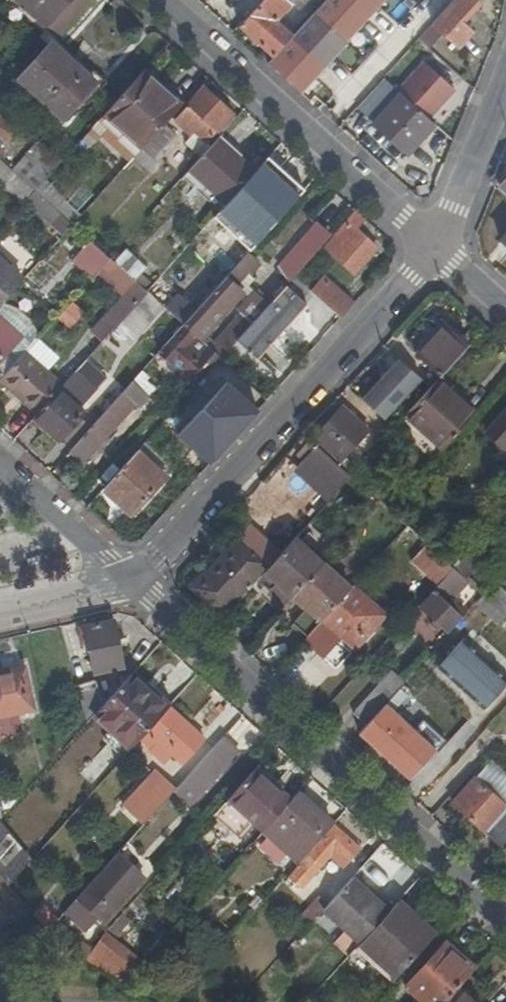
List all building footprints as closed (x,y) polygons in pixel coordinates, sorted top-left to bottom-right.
[(62,0),(16,0),(42,23),(62,0)] [(42,23),(52,32),(53,33),(71,13),(82,0),(62,0),(42,23)] [(233,21),(267,51),(287,30),(268,13),(280,0),(252,0),(233,21)] [(260,58),(293,87),(339,37),(338,36),(370,0),(314,0),(287,30),(267,51),(260,58)] [(427,17),(437,27),(454,43),(468,28),(457,18),(470,3),(466,0),(443,0),(427,17)] [(411,36),(421,45),(437,27),(427,17),(411,36)] [(45,40),(13,75),(59,115),(90,79),(45,40)] [(394,88),(424,114),(449,85),(418,58),(393,86),(394,88)] [(135,69),(99,110),(136,144),(157,120),(175,101),(135,69)] [(199,84),(184,101),(170,116),(185,130),(189,126),(203,137),(227,109),(199,84)] [(394,88),(367,119),(402,151),(430,120),(424,114),(394,88)] [(10,127),(0,118),(0,138),(10,127)] [(169,131),(157,120),(136,144),(127,154),(143,168),(150,160),(146,156),(169,131)] [(191,150),(203,137),(189,126),(185,130),(178,138),(191,150)] [(209,134),(181,165),(219,198),(247,167),(209,134)] [(40,138),(11,170),(31,187),(68,220),(76,211),(65,201),(67,199),(41,176),(59,154),(40,138)] [(21,197),(31,187),(11,170),(0,160),(0,177),(21,197)] [(22,197),(35,209),(44,199),(31,188),(22,197)] [(280,202),(267,190),(246,212),(259,224),(280,202)] [(342,219),(319,242),(350,271),(373,247),(349,225),(361,216),(348,205),(338,216),(342,219)] [(203,216),(191,229),(205,242),(218,229),(203,216)] [(280,256),(288,272),(327,227),(318,218),(295,244),(293,242),(280,256)] [(489,238),(505,254),(505,220),(489,238)] [(103,253),(82,234),(64,253),(84,274),(90,267),(103,253)] [(0,247),(0,251),(16,266),(28,253),(10,236),(0,247)] [(176,319),(190,304),(214,278),(208,272),(204,277),(181,254),(184,250),(177,244),(139,287),(148,295),(161,282),(178,298),(167,311),(176,319)] [(230,336),(262,301),(244,286),(229,303),(234,307),(206,337),(199,330),(231,295),(229,294),(240,282),(231,275),(245,259),(249,263),(256,254),(245,244),(214,278),(190,304),(176,319),(214,353),(230,336)] [(113,263),(134,282),(146,269),(125,250),(113,263)] [(114,315),(139,287),(134,282),(113,263),(103,253),(90,267),(116,290),(85,325),(96,335),(114,315)] [(231,275),(240,282),(254,268),(249,263),(245,259),(231,275)] [(17,277),(0,262),(0,296),(17,277)] [(336,314),(349,299),(318,271),(304,286),(309,290),(336,314)] [(288,272),(279,282),(300,300),(309,290),(304,286),(288,272)] [(262,301),(230,336),(250,355),(286,316),(300,300),(279,282),(262,301)] [(139,287),(114,315),(127,327),(152,299),(148,295),(139,287)] [(17,348),(34,329),(31,323),(24,314),(19,309),(14,306),(10,303),(4,301),(0,300),(0,367),(17,348)] [(55,320),(69,331),(83,313),(69,302),(55,320)] [(176,319),(156,342),(169,353),(172,350),(184,360),(180,365),(192,375),(214,353),(176,319)] [(434,373),(463,342),(440,321),(411,351),(434,373)] [(0,367),(0,383),(28,410),(54,381),(17,348),(0,367)] [(354,395),(377,416),(415,377),(391,356),(354,395)] [(89,384),(68,367),(54,381),(28,410),(26,413),(52,437),(78,409),(72,403),(89,384)] [(140,378),(130,371),(62,445),(77,459),(129,401),(124,396),(140,378)] [(402,408),(399,412),(436,446),(469,408),(433,375),(424,385),(402,408)] [(238,420),(251,405),(220,377),(171,430),(203,458),(225,434),(218,429),(227,420),(233,425),(238,420)] [(478,430),(496,446),(505,436),(505,399),(478,430)] [(333,454),(335,455),(359,427),(333,404),(308,432),(333,454)] [(218,429),(225,434),(233,425),(227,420),(218,429)] [(290,462),(291,463),(325,495),(345,472),(336,464),(330,458),(305,435),(290,451),(296,456),(290,462)] [(129,447),(97,482),(126,508),(127,509),(159,473),(129,447)] [(340,460),(335,455),(333,454),(330,458),(336,464),(340,460)] [(349,468),(340,460),(336,464),(345,472),(349,468)] [(275,550),(285,539),(255,513),(246,526),(275,550)] [(246,526),(244,524),(203,569),(198,565),(182,583),(214,611),(229,594),(231,598),(256,572),(258,569),(261,566),(275,550),(246,526)] [(460,534),(439,558),(446,565),(467,541),(460,534)] [(316,561),(287,536),(285,539),(275,550),(261,566),(271,576),(267,582),(260,589),(277,603),(288,592),(316,561)] [(284,621),(298,634),(314,616),(343,585),(316,561),(288,592),(300,603),(284,621)] [(434,576),(411,603),(441,631),(457,614),(440,598),(459,576),(446,565),(434,576)] [(258,569),(256,572),(267,582),(271,576),(261,566),(258,569)] [(343,585),(314,616),(346,646),(377,612),(345,581),(343,585)] [(492,582),(481,594),(478,591),(470,599),(503,630),(505,627),(505,595),(492,582)] [(116,664),(104,616),(69,624),(72,634),(77,633),(86,671),(116,664)] [(437,668),(483,710),(505,686),(505,680),(463,640),(437,668)] [(333,642),(321,660),(334,668),(346,650),(333,642)] [(288,654),(279,671),(297,680),(306,662),(288,654)] [(23,706),(13,664),(0,667),(0,711),(23,706)] [(124,667),(85,710),(123,743),(138,727),(160,702),(124,667)] [(359,722),(397,680),(383,667),(345,708),(359,722)] [(359,722),(352,729),(382,756),(385,751),(389,756),(421,720),(417,717),(409,725),(389,706),(402,692),(394,685),(359,722)] [(160,702),(138,727),(148,737),(155,730),(176,751),(196,732),(160,702)] [(440,737),(421,720),(389,756),(407,773),(440,737)] [(232,744),(216,731),(182,768),(168,784),(166,786),(172,792),(182,800),(232,744)] [(505,797),(505,781),(480,757),(466,774),(490,795),(496,788),(505,797)] [(156,773),(168,784),(182,768),(170,758),(156,773)] [(248,763),(219,795),(253,828),(283,795),(248,763)] [(156,773),(153,771),(120,806),(141,825),(172,792),(166,786),(168,784),(156,773)] [(445,797),(496,845),(497,844),(505,834),(505,797),(496,788),(490,795),(466,774),(445,797)] [(291,858),(326,820),(292,789),(259,826),(291,858)] [(308,871),(323,883),(355,847),(328,822),(295,860),(308,871)] [(4,876),(26,851),(0,823),(0,871),(4,876)] [(497,844),(505,852),(505,834),(497,844)] [(109,849),(85,876),(95,886),(81,902),(91,911),(105,895),(111,901),(136,873),(109,849)] [(295,860),(266,890),(280,902),(308,871),(295,860)] [(352,940),(382,907),(346,873),(315,907),(337,928),(326,940),(340,953),(352,940)] [(382,907),(352,940),(390,973),(428,930),(392,897),(382,907)] [(305,919),(296,911),(279,929),(288,938),(305,919)] [(131,964),(148,944),(105,922),(93,934),(90,938),(122,958),(131,964)] [(85,926),(80,931),(90,938),(93,934),(85,926)] [(90,938),(80,931),(75,937),(74,938),(83,946),(90,938)] [(471,962),(461,954),(463,947),(449,934),(442,934),(400,980),(425,1001),(435,1001),(453,982),(471,962)] [(435,1001),(469,1001),(467,1000),(470,998),(453,982),(435,1001)]
